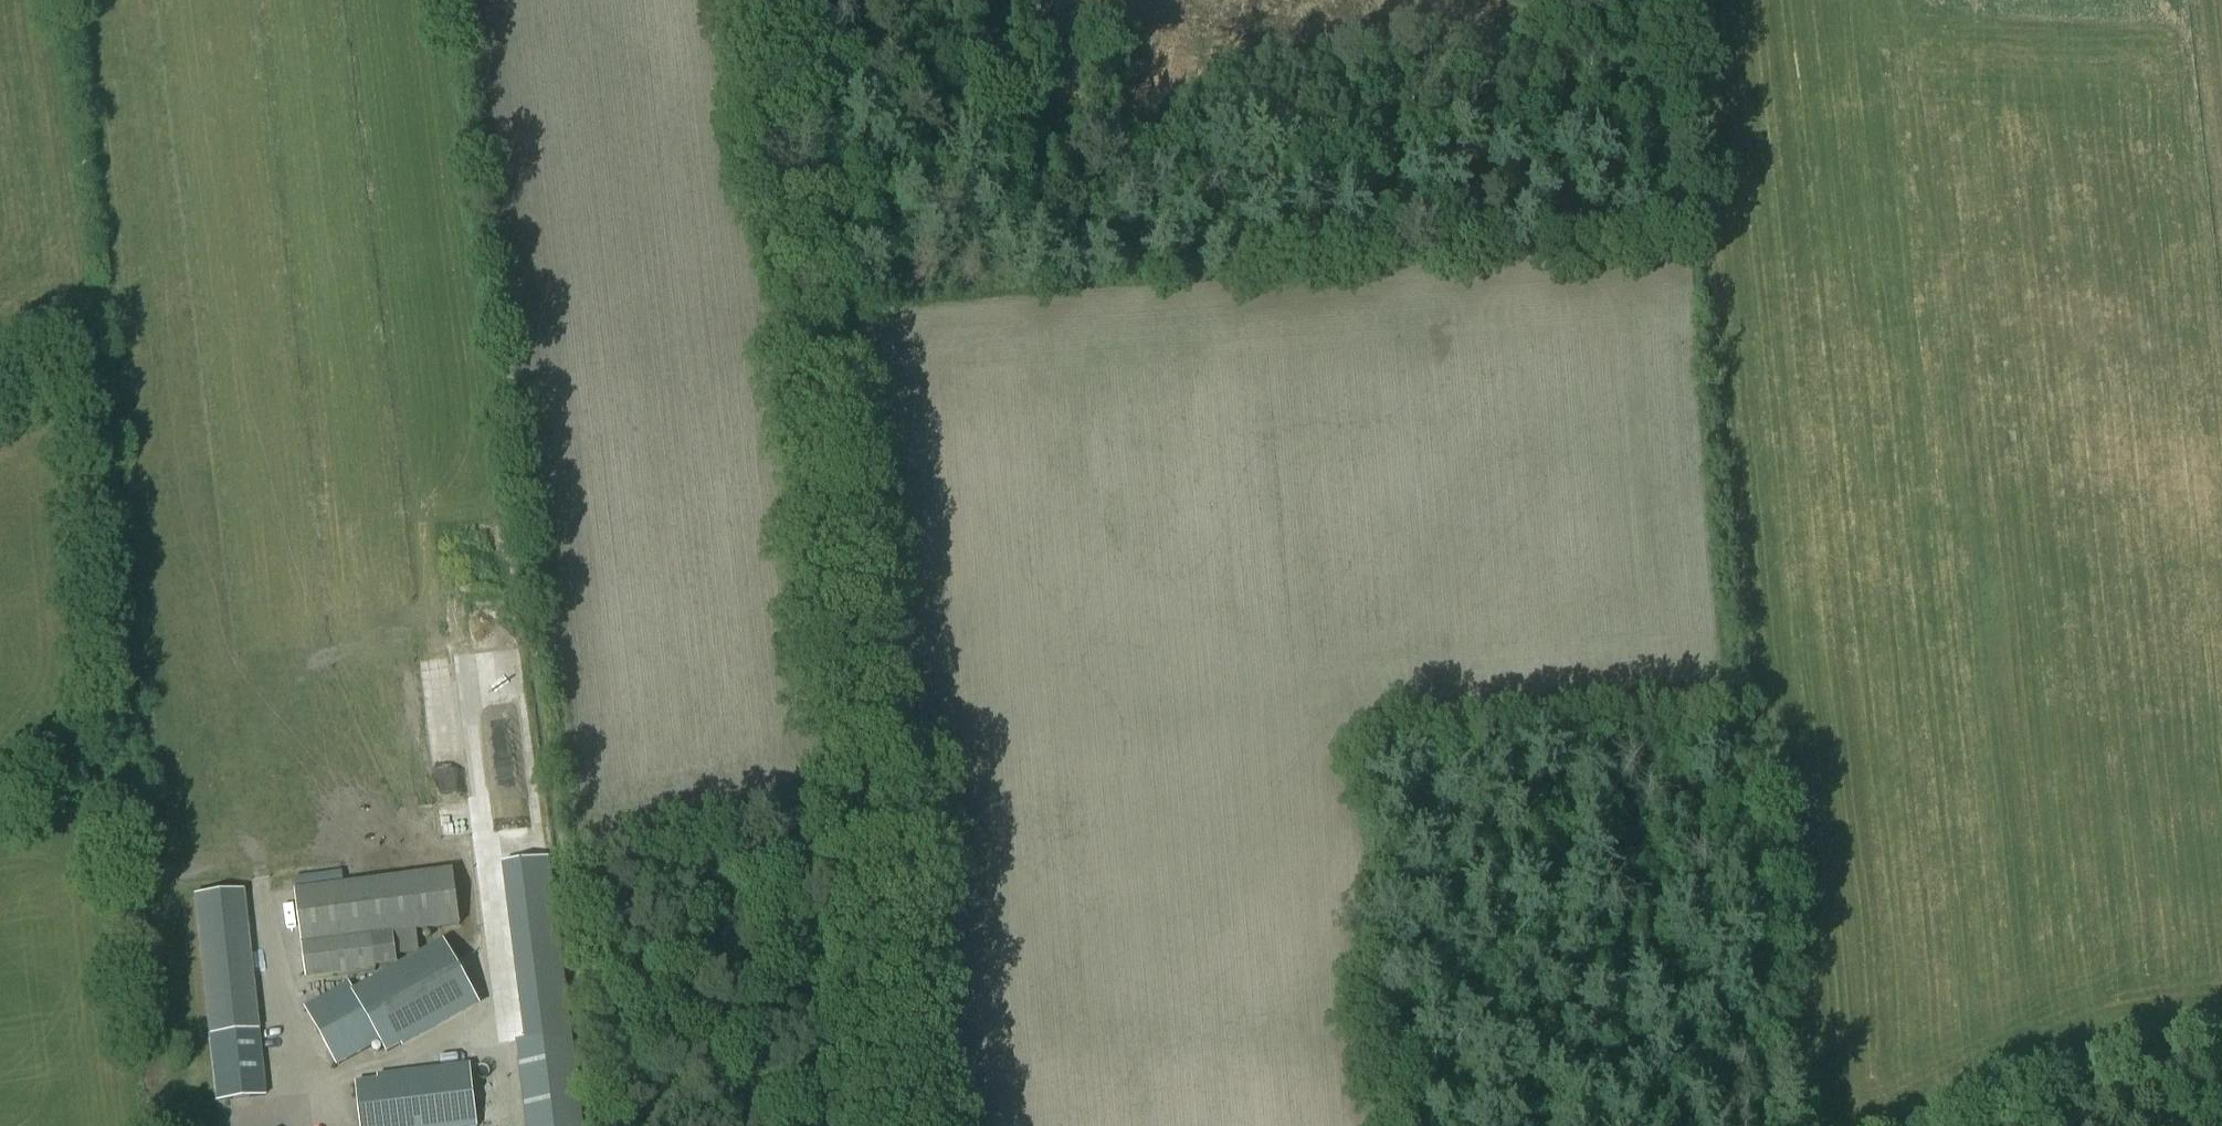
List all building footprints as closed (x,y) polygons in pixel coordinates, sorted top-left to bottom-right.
[(306,980),(375,972),(375,968),(397,965),(396,956),(419,953),(416,931),(459,926),(453,872),(295,892),(306,980)] [(242,892),(194,897),(217,1116),(226,1115),(225,1109),(232,1109),(231,1100),(264,1096),(242,892)] [(349,983),(305,1007),(337,1066),(380,1042),(387,1054),(477,1005),(442,943),(354,992),(349,983)] [(518,1043),(528,1125),(583,1125),(572,1036),(534,1041),(526,1042),(518,1043)] [(472,1068),(460,1070),(355,1082),(360,1125),(478,1125),(472,1068)]
